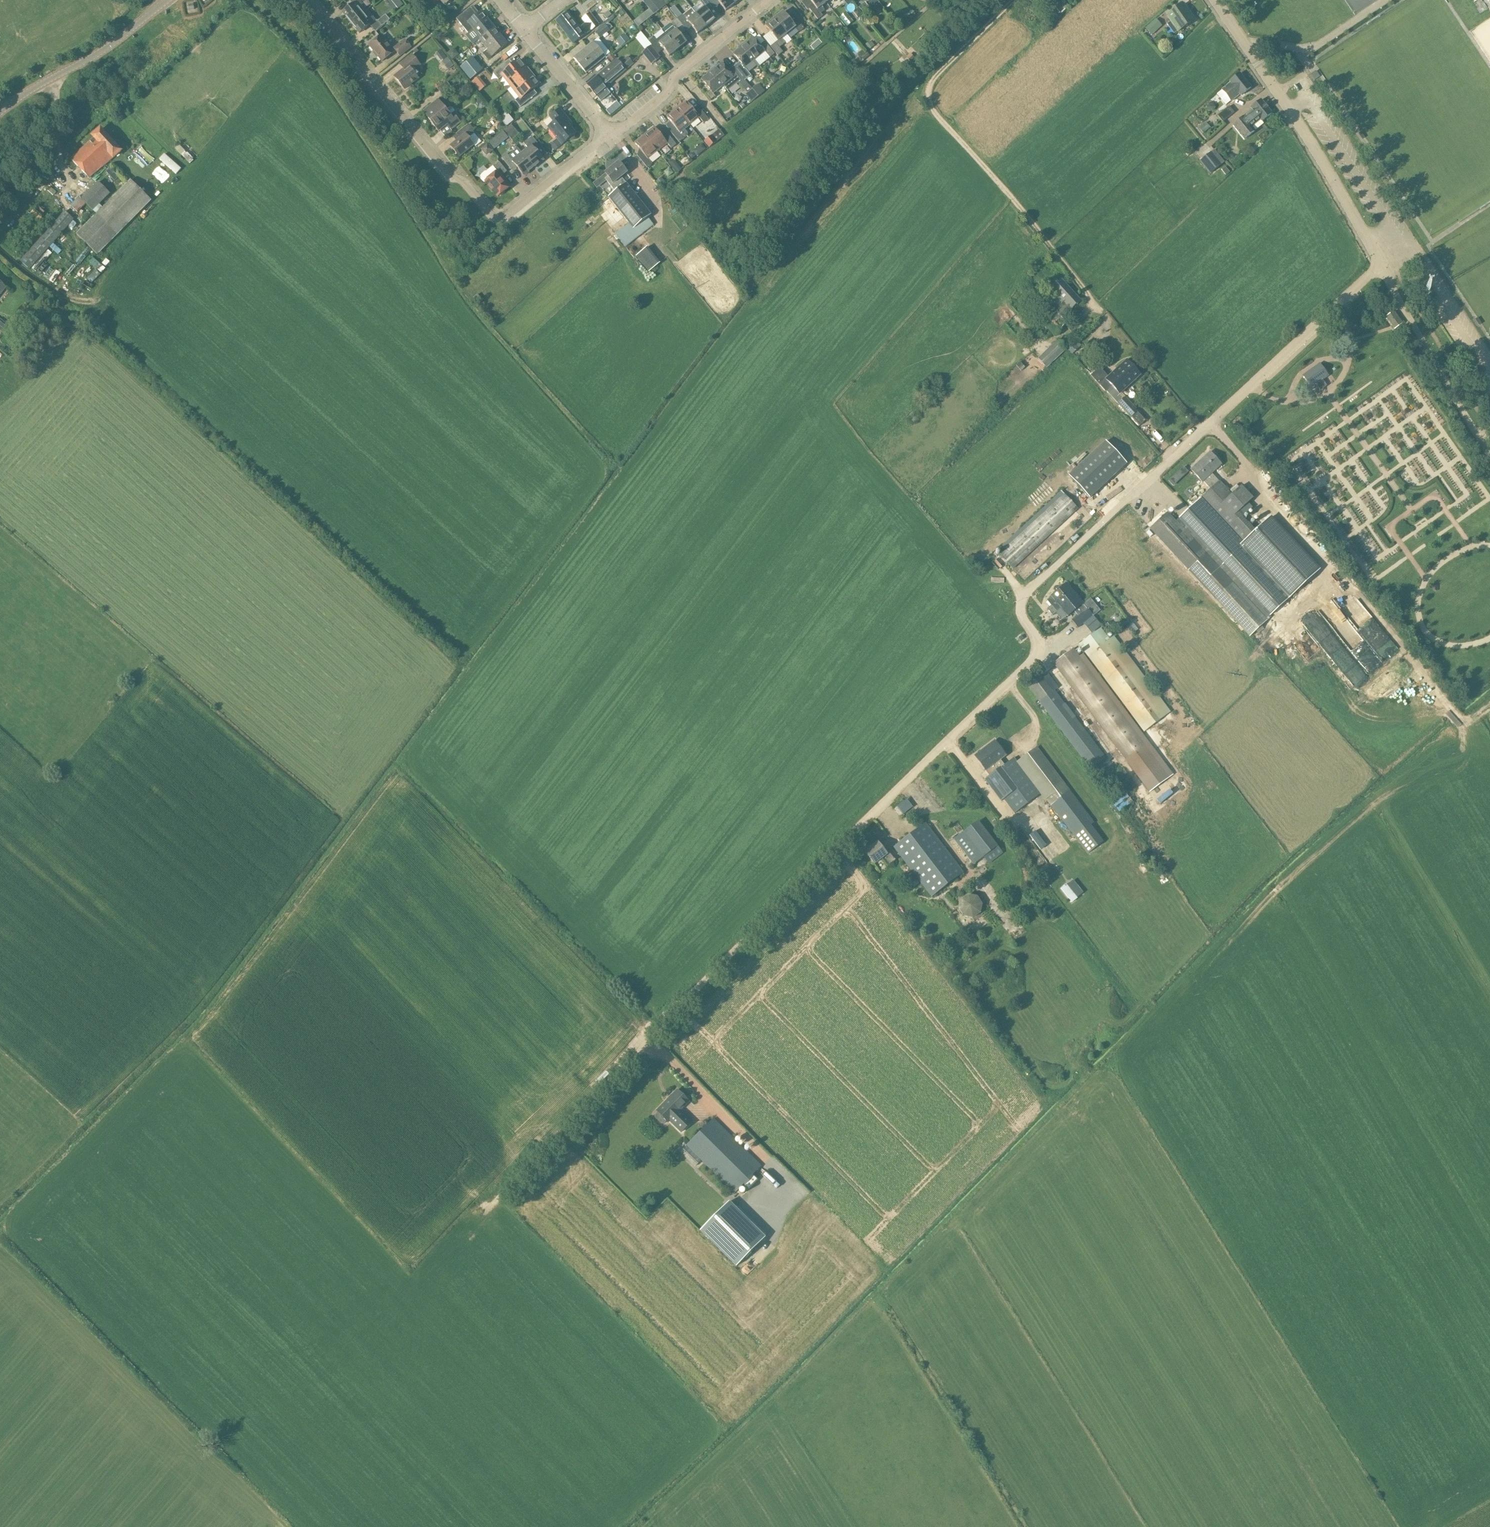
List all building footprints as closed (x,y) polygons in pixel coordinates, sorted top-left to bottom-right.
[(351,22),(366,9),(359,0),(350,0),(353,4),(342,12),(351,22)] [(650,0),(645,0),(643,1),(654,14),(658,11),(650,0)] [(658,11),(667,4),(665,0),(662,3),(660,0),(650,0),(658,11)] [(734,4),(731,0),(717,0),(726,11),(734,4)] [(824,0),(810,0),(814,5),(809,9),(818,19),(823,15),(821,13),(824,10),(822,6),(826,2),(824,0)] [(1195,20),(1184,4),(1168,15),(1171,20),(1167,23),(1175,34),(1195,20)] [(468,33),(474,29),(481,38),(494,27),(486,18),(488,17),(484,13),(483,14),(481,11),(477,15),(470,7),(456,19),(468,33)] [(705,7),(696,14),(706,27),(715,20),(705,7)] [(697,34),(706,27),(696,14),(691,9),(691,8),(677,19),(686,31),(692,26),(697,34)] [(366,9),(351,22),(359,33),(375,20),(366,9)] [(847,25),(854,21),(847,11),(840,16),(847,25)] [(586,23),(580,28),(568,12),(557,21),(568,35),(574,43),(585,35),(585,34),(598,24),(590,13),(583,19),(586,23)] [(783,13),(775,20),(787,34),(795,28),(799,33),(804,28),(797,19),(792,23),(783,13)] [(386,15),(379,20),(383,25),(390,20),(389,19),(386,15)] [(640,16),(634,20),(638,26),(642,22),(644,21),(640,16)] [(1155,18),(1145,28),(1151,34),(1161,25),(1155,18)] [(681,35),(686,31),(677,19),(671,24),(673,26),(665,33),(678,49),(686,43),(681,35)] [(787,34),(775,20),(766,27),(778,41),(776,43),(771,47),(778,56),(783,52),(780,48),(786,42),(783,38),(787,34)] [(605,24),(596,32),(600,38),(610,30),(605,24)] [(494,27),(481,38),(480,39),(488,49),(483,53),(488,59),(494,54),(507,43),(494,27)] [(828,28),(822,32),(827,38),(833,34),(828,28)] [(678,49),(665,33),(656,40),(654,38),(649,42),(658,54),(663,49),(669,56),(678,49)] [(626,35),(618,42),(622,46),(630,40),(626,35)] [(382,61),(393,52),(385,42),(384,43),(379,36),(369,45),(382,61)] [(607,48),(598,38),(574,58),(586,73),(605,58),(601,53),(607,48)] [(745,43),(743,45),(755,60),(765,52),(770,58),(775,54),(765,42),(760,45),(754,38),(746,45),(745,43)] [(393,48),(400,57),(412,47),(405,39),(393,48)] [(735,65),(734,67),(741,77),(745,81),(746,79),(751,75),(745,68),(755,60),(743,45),(741,46),(742,47),(734,54),(740,62),(735,65)] [(651,46),(643,53),(652,64),(660,57),(651,46)] [(454,48),(447,54),(453,60),(459,55),(454,48)] [(911,53),(907,57),(911,62),(915,58),(911,53)] [(400,65),(404,69),(395,77),(405,89),(419,78),(413,70),(420,64),(413,55),(400,65)] [(473,56),(460,67),(470,79),(483,69),(473,56)] [(448,57),(442,62),(448,69),(454,65),(448,57)] [(625,70),(633,64),(627,57),(620,64),(625,70)] [(499,80),(502,77),(511,87),(530,72),(520,60),(514,65),(510,60),(493,73),(499,80)] [(620,64),(617,61),(601,74),(605,79),(601,82),(606,87),(625,70),(620,64)] [(713,69),(711,70),(723,85),(728,91),(738,83),(744,91),(749,86),(745,81),(741,77),(734,67),(733,66),(728,71),(722,63),(714,70),(713,69)] [(702,79),(711,90),(706,94),(711,100),(716,96),(713,93),(723,85),(711,70),(709,72),(710,73),(702,79)] [(530,72),(511,87),(519,97),(515,100),(520,107),(537,94),(533,89),(540,84),(530,72)] [(1222,90),(1218,93),(1226,104),(1231,101),(1240,93),(1241,95),(1251,87),(1240,73),(1230,81),(1231,82),(1222,90)] [(601,101),(610,93),(605,88),(606,87),(601,82),(605,79),(601,74),(594,80),(592,78),(587,83),(588,85),(587,85),(597,97),(601,101)] [(472,81),(479,91),(486,86),(479,76),(472,81)] [(447,81),(437,88),(441,93),(451,85),(447,81)] [(760,82),(752,89),(758,96),(765,90),(760,82)] [(754,91),(748,96),(752,101),(758,96),(754,91)] [(424,111),(432,121),(445,111),(446,110),(442,105),(447,101),(443,96),(424,111)] [(1243,117),(1233,125),(1244,139),(1255,130),(1253,128),(1262,121),(1272,113),(1261,100),(1260,101),(1252,107),(1253,109),(1243,117)] [(616,101),(611,105),(615,110),(620,106),(616,101)] [(687,102),(677,110),(690,125),(699,118),(703,123),(708,119),(698,107),(694,110),(687,102)] [(1209,103),(1206,108),(1210,111),(1213,111),(1216,107),(1213,103),(1209,103)] [(1229,106),(1218,115),(1223,122),(1234,112),(1229,106)] [(445,111),(432,121),(433,121),(431,122),(439,132),(447,125),(451,130),(460,122),(453,113),(449,117),(445,111),(446,110),(445,111)] [(550,118),(554,123),(548,128),(557,138),(551,143),(556,149),(562,145),(576,134),(562,117),(564,115),(560,110),(550,118)] [(666,126),(670,130),(679,142),(684,138),(688,135),(688,133),(685,129),(690,125),(677,110),(667,117),(671,122),(666,126)] [(509,115),(502,120),(507,126),(514,121),(509,115)] [(493,125),(499,132),(505,128),(498,120),(493,125)] [(461,138),(450,146),(459,156),(473,145),(475,147),(481,142),(474,133),(471,130),(473,129),(469,124),(457,133),(461,138)] [(507,134),(514,128),(512,124),(504,130),(507,134)] [(667,144),(668,143),(655,127),(645,135),(658,151),(667,144)] [(89,178),(108,162),(122,150),(101,128),(94,135),(95,137),(71,159),(89,178)] [(645,135),(635,143),(648,159),(658,151),(645,135)] [(709,147),(716,142),(711,135),(704,141),(709,147)] [(494,137),(489,142),(494,148),(499,144),(494,137)] [(528,149),(522,154),(533,167),(543,160),(535,149),(539,146),(532,137),(524,143),(528,149)] [(672,139),(668,143),(667,144),(671,149),(676,145),(672,139)] [(486,156),(493,150),(488,144),(481,149),(486,156)] [(143,145),(136,151),(148,165),(155,158),(143,145)] [(1211,152),(1201,161),(1211,173),(1221,165),(1211,152)] [(510,169),(515,165),(523,175),(533,167),(522,154),(516,159),(511,153),(508,155),(506,154),(502,157),(510,169)] [(484,183),(486,183),(496,196),(498,195),(500,195),(504,192),(502,191),(508,186),(501,176),(507,172),(500,163),(494,167),(493,166),(487,171),(485,171),(481,174),(480,178),(484,183)] [(608,177),(606,179),(610,185),(613,183),(619,190),(609,198),(629,224),(616,234),(626,247),(654,225),(648,218),(652,215),(622,177),(627,173),(619,163),(605,173),(608,177)] [(677,165),(672,169),(676,174),(681,170),(677,165)] [(111,168),(107,172),(115,181),(119,178),(111,168)] [(131,180),(104,208),(100,204),(110,193),(99,182),(82,199),(97,214),(77,234),(97,254),(152,200),(131,180)] [(65,212),(23,259),(32,267),(74,220),(65,212)] [(647,247),(636,256),(648,272),(660,263),(647,247)] [(1404,265),(1408,271),(1417,266),(1413,260),(1404,265)] [(96,270),(88,279),(93,283),(101,274),(96,270)] [(1057,311),(1045,322),(1056,334),(1068,322),(1063,317),(1081,301),(1061,279),(1052,288),(1065,303),(1057,311)] [(1394,311),(1386,316),(1395,329),(1402,324),(1394,311)] [(2,332),(9,325),(0,318),(0,330),(2,332)] [(1060,339),(1039,359),(1046,368),(1068,348),(1060,339)] [(1074,344),(1069,349),(1073,353),(1078,348),(1074,344)] [(1099,367),(1091,375),(1104,389),(1106,391),(1106,390),(1107,391),(1112,385),(1133,366),(1127,360),(1106,379),(1105,378),(1108,376),(1104,372),(1099,367)] [(1320,363),(1303,375),(1311,387),(1328,375),(1320,363)] [(1112,385),(1107,391),(1129,415),(1137,408),(1136,408),(1125,396),(1124,398),(1120,393),(1121,393),(1140,374),(1133,366),(1112,385)] [(1106,442),(1069,476),(1090,498),(1126,464),(1106,442)] [(1210,452),(1191,469),(1203,482),(1199,485),(1204,491),(1209,486),(1210,488),(1220,480),(1219,480),(1221,479),(1214,471),(1221,465),(1210,452)] [(1184,467),(1170,480),(1173,484),(1187,470),(1184,467)] [(1151,529),(1250,636),(1271,617),(1269,616),(1319,570),(1271,518),(1257,531),(1243,516),(1252,508),(1248,503),(1253,498),(1246,490),(1242,486),(1238,490),(1233,494),(1228,490),(1220,480),(1210,488),(1175,521),(1168,513),(1151,529)] [(1065,494),(1000,554),(1013,568),(1078,508),(1065,494)] [(1052,596),(1047,600),(1051,606),(1047,609),(1053,615),(1056,613),(1057,612),(1061,609),(1068,616),(1075,611),(1078,615),(1072,620),(1078,627),(1096,613),(1099,610),(1091,599),(1083,605),(1077,597),(1074,600),(1063,586),(1062,587),(1060,585),(1056,588),(1057,591),(1051,596),(1052,596)] [(1101,628),(1080,643),(1145,731),(1166,716),(1101,628)] [(1150,791),(1169,777),(1073,648),(1054,662),(1150,791)] [(1040,672),(1026,683),(1040,701),(1091,768),(1106,758),(1054,690),(1058,687),(1048,673),(1043,677),(1040,672)] [(986,749),(976,756),(986,770),(987,769),(991,774),(985,779),(1001,801),(1002,801),(1004,799),(1015,813),(1042,793),(1078,841),(1088,854),(1104,841),(1091,825),(1094,823),(1037,747),(1017,762),(1014,757),(1009,760),(1005,764),(1001,759),(1006,755),(995,740),(985,747),(985,748),(986,749)] [(1118,811),(1134,802),(1128,792),(1112,801),(1118,811)] [(896,805),(903,814),(913,806),(907,797),(896,805)] [(1138,805),(1132,808),(1139,822),(1145,820),(1138,805)] [(926,823),(895,847),(926,888),(923,890),(929,898),(932,896),(963,873),(926,823)] [(979,823),(956,841),(970,859),(974,864),(984,857),(990,864),(1003,854),(979,823)] [(1046,844),(1036,830),(1030,835),(1040,849),(1046,844)] [(878,842),(866,851),(875,863),(882,858),(888,866),(896,860),(889,851),(887,853),(878,842)] [(1078,896),(1067,882),(1060,888),(1071,901),(1078,896)] [(961,899),(959,908),(964,916),(973,918),(981,913),(983,904),(978,896),(969,894),(961,899)] [(689,1101),(677,1089),(657,1110),(658,1111),(656,1114),(656,1117),(661,1123),(664,1123),(667,1120),(669,1121),(670,1120),(682,1131),(689,1124),(678,1112),(689,1101)] [(713,1119),(687,1145),(681,1151),(695,1166),(702,1159),(735,1192),(760,1167),(713,1119)] [(795,1186),(805,1195),(808,1192),(798,1183),(795,1186)] [(730,1200),(700,1230),(737,1266),(767,1236),(730,1200)]
